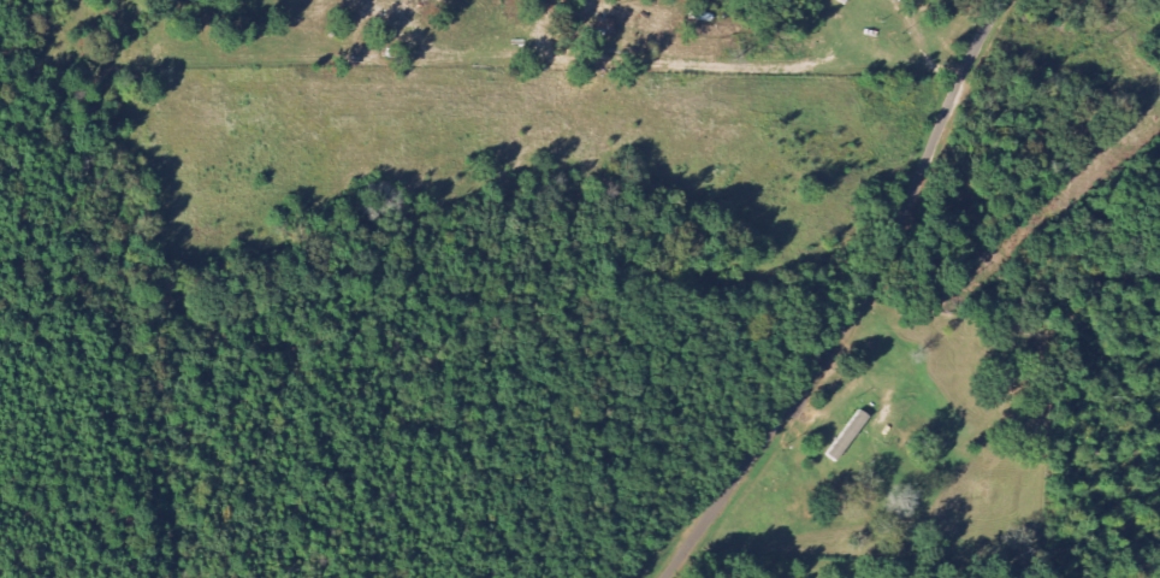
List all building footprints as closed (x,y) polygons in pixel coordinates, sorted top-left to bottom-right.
[(841,462),(875,418),(864,409),(830,454),(841,462)]
